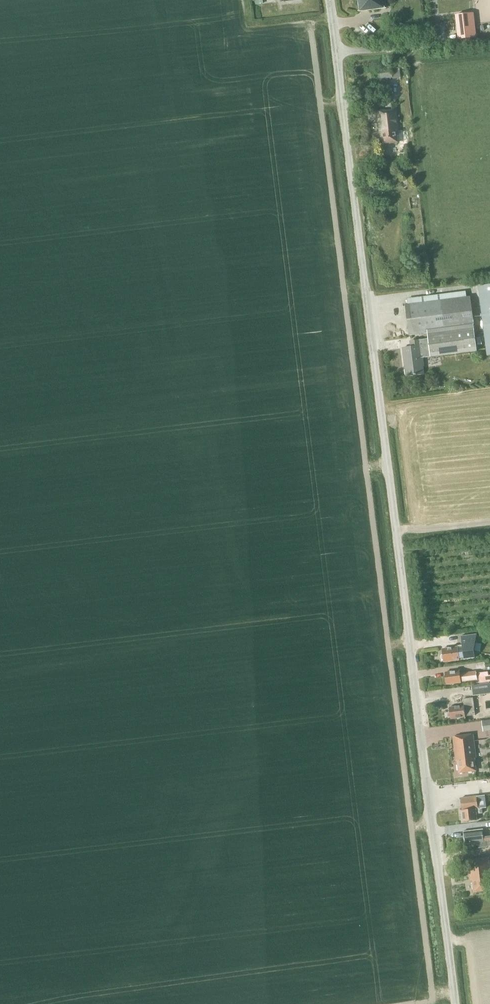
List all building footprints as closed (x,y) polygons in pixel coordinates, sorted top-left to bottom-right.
[(385,8),(384,0),(358,0),(359,11),(385,8)] [(473,13),(456,15),(458,39),(476,37),(473,13)] [(392,78),(391,68),(379,70),(381,85),(388,84),(387,79),(392,78)] [(396,130),(399,130),(396,104),(391,104),(392,110),(385,111),(384,110),(376,112),(379,132),(381,132),(382,136),(380,136),(380,139),(382,138),(383,144),(398,143),(396,130)] [(489,355),(489,285),(478,286),(487,356),(489,355)] [(405,305),(409,335),(427,333),(428,339),(410,341),(411,347),(403,348),(406,376),(423,374),(422,366),(423,366),(422,358),(477,351),(470,296),(405,305)] [(474,651),(477,634),(461,636),(462,647),(442,649),(443,662),(459,660),(459,659),(464,658),(464,659),(475,658),(474,651)] [(461,682),(477,680),(476,672),(460,674),(459,671),(445,673),(446,684),(461,682)] [(471,686),(473,696),(489,694),(489,684),(471,686)] [(475,715),(473,698),(462,699),(463,706),(449,708),(450,719),(465,717),(465,716),(475,715)] [(481,721),(483,732),(489,731),(489,720),(481,721)] [(474,759),(476,758),(473,734),(453,737),(456,761),(457,761),(459,773),(476,771),(474,759)] [(482,808),(486,808),(485,795),(460,798),(462,810),(463,822),(477,820),(476,814),(482,813),(482,808)] [(478,842),(479,848),(488,847),(487,846),(489,846),(489,829),(482,830),(464,832),(465,836),(463,838),(464,841),(466,842),(466,844),(478,842)] [(489,868),(488,858),(468,860),(470,880),(472,880),(473,892),(489,890),(489,888),(489,879),(489,868)]
